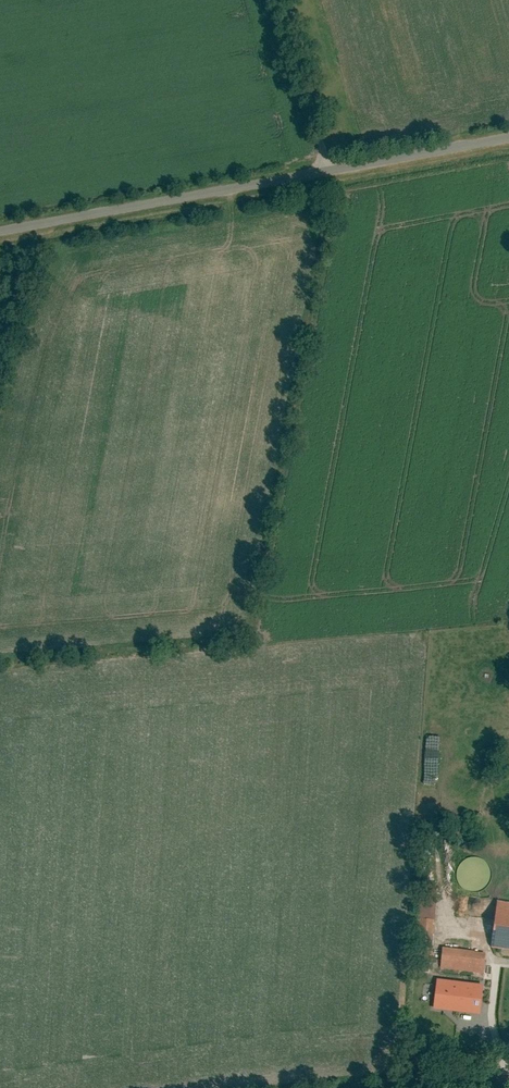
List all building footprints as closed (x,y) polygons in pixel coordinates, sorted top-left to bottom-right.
[(417,934),(435,935),(438,897),(420,895),(417,934)] [(494,946),(508,949),(508,901),(501,900),(494,946)] [(446,946),(443,966),(486,972),(489,951),(446,946)] [(440,979),(438,1010),(482,1014),(485,983),(440,979)]
